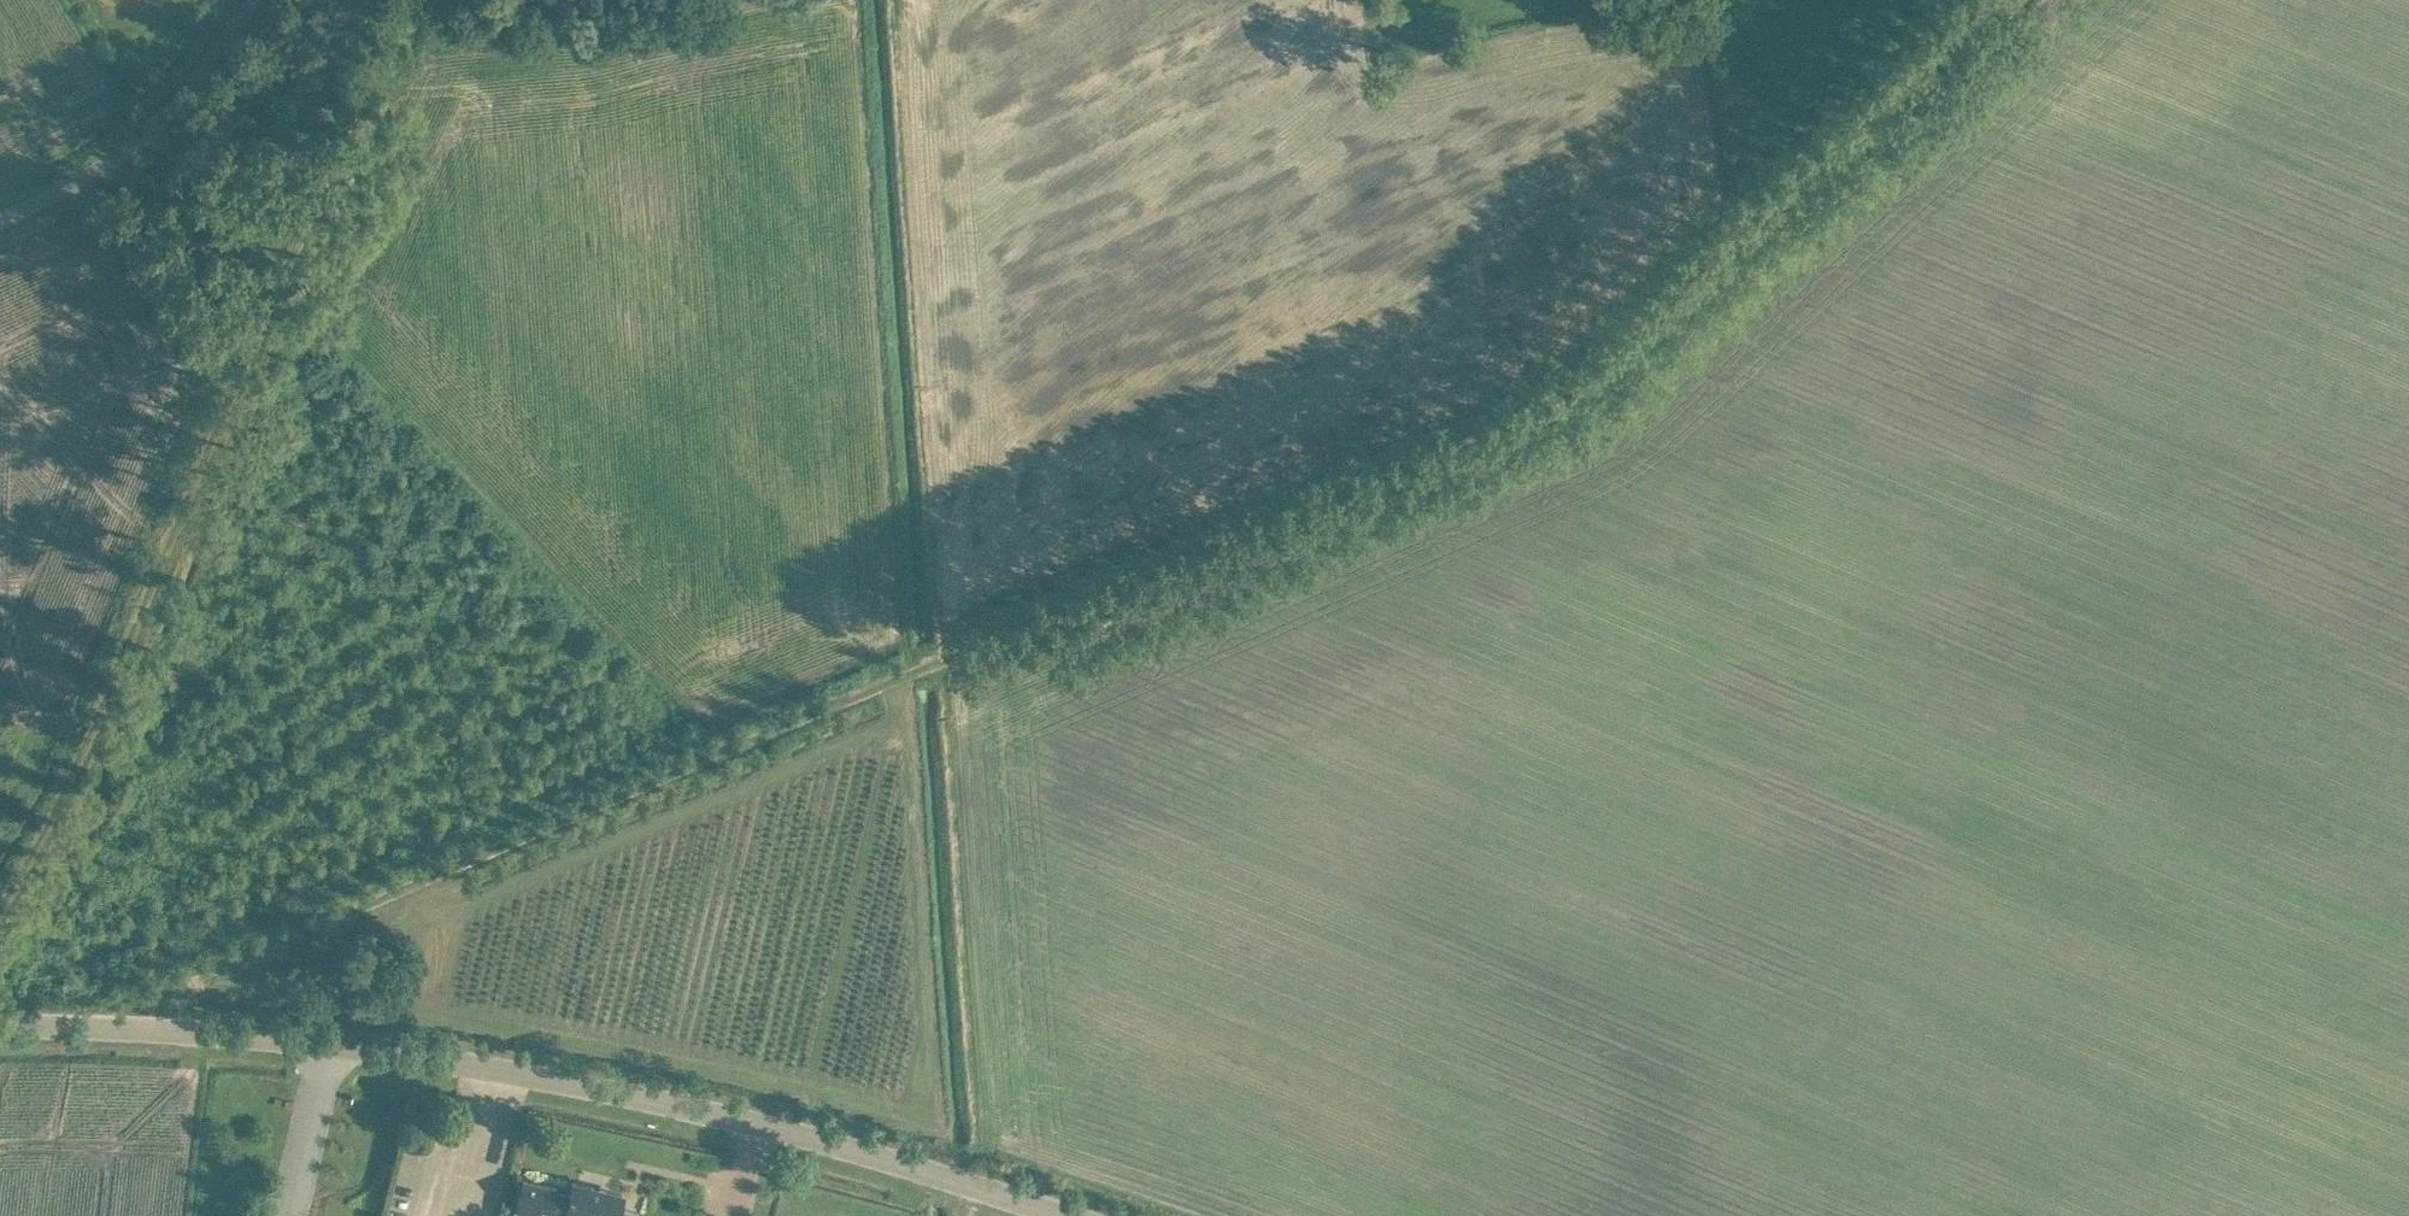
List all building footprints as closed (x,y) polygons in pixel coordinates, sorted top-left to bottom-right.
[(623,1194),(573,1182),(570,1194),(555,1191),(556,1187),(523,1179),(514,1215),(571,1215),(572,1212),(588,1215),(635,1215),(638,1205),(622,1201),(623,1194)]
